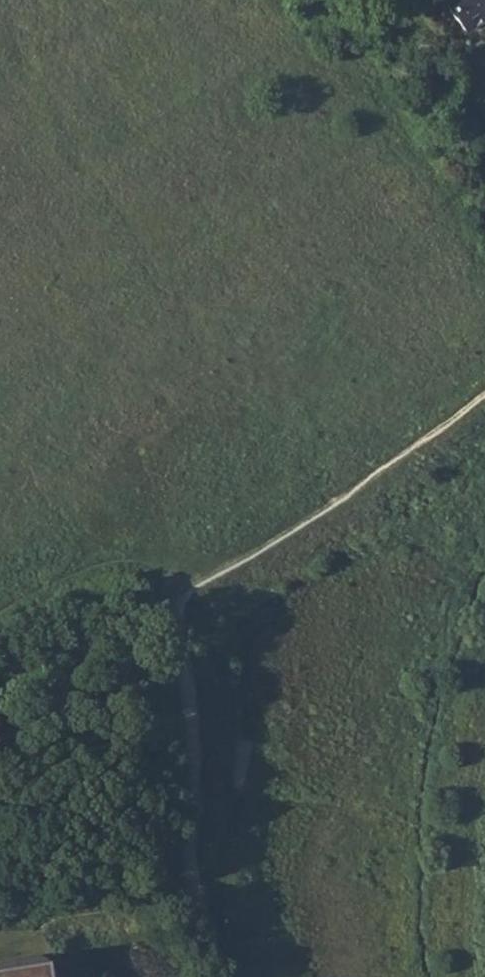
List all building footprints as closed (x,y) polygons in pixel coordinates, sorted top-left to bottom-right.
[(449,2),(445,4),(463,29),(484,13),(484,0),(437,0),(449,2)] [(42,955),(0,962),(0,976),(46,976),(42,955)]
